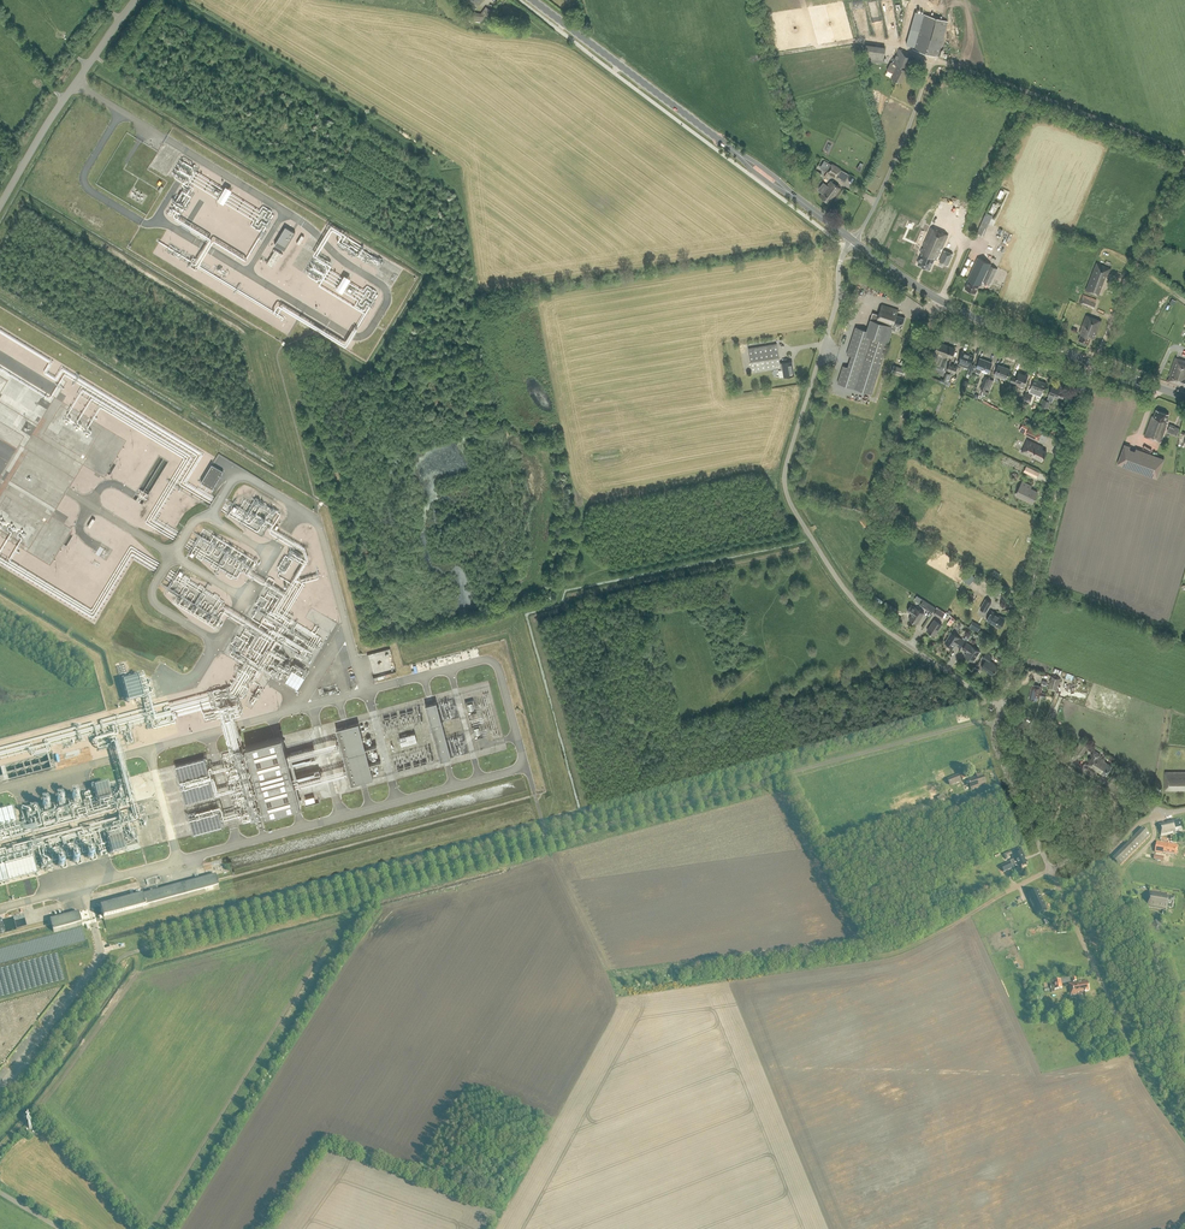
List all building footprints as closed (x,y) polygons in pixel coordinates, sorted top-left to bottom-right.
[(494,13),(486,6),(481,12),(472,12),(471,21),(483,22),(483,16),(488,20),(494,13)] [(948,21),(923,14),(915,12),(906,43),(907,45),(910,46),(910,47),(914,48),(913,49),(938,57),(948,21)] [(885,47),(866,44),(864,60),(867,61),(867,63),(873,64),(873,62),(883,63),(885,47)] [(901,83),(914,56),(900,49),(893,63),(897,65),(891,78),(901,83)] [(912,75),(914,71),(914,72),(918,63),(914,61),(910,69),(908,69),(907,72),(912,75)] [(832,163),(826,173),(835,178),(841,169),(832,163)] [(173,175),(187,183),(177,199),(186,204),(196,187),(191,184),(192,181),(218,197),(224,186),(188,165),(185,170),(178,166),(173,175)] [(819,196),(827,202),(831,198),(833,200),(841,189),(830,181),(827,185),(824,182),(818,190),(822,193),(819,196)] [(224,203),(232,189),(226,185),(217,200),(224,203)] [(263,205),(260,209),(243,199),(237,208),(255,219),(251,225),(262,231),(265,225),(267,226),(275,212),(263,205)] [(984,236),(993,216),(986,213),(977,233),(984,236)] [(958,223),(956,228),(967,232),(969,226),(958,223)] [(295,233),(285,227),(275,244),(284,250),(295,233)] [(937,260),(948,236),(931,228),(921,251),(921,252),(923,253),(918,264),(930,270),(935,259),(937,260)] [(360,254),(364,247),(343,233),(337,241),(345,246),(344,248),(356,256),(359,253),(360,254)] [(282,253),(275,250),(266,264),(273,268),(282,253)] [(953,254),(944,250),(939,262),(948,266),(953,254)] [(971,252),(965,267),(969,268),(975,253),(971,252)] [(990,285),(997,269),(990,265),(991,264),(977,257),(973,268),(968,280),(969,280),(965,288),(976,293),(979,285),(981,286),(983,282),(990,285)] [(1109,273),(1111,268),(1097,262),(1087,290),(1099,294),(1107,273),(1109,273)] [(343,292),(351,279),(345,275),(336,289),(343,292)] [(346,291),(359,299),(355,304),(367,312),(376,299),(374,297),(377,292),(368,285),(364,291),(351,283),(346,291)] [(1097,299),(1083,294),(1080,302),(1093,307),(1097,299)] [(891,325),(897,326),(897,327),(898,326),(902,327),(905,318),(897,315),(899,310),(882,305),(879,315),(877,321),(891,326),(891,325)] [(879,315),(873,313),(871,320),(871,319),(867,331),(856,327),(848,350),(847,354),(852,356),(848,367),(844,365),(838,384),(872,394),(892,329),(895,330),(897,326),(891,325),(891,326),(877,321),(879,315)] [(1079,340),(1089,343),(1091,338),(1094,339),(1102,320),(1087,314),(1080,333),(1081,334),(1079,340)] [(952,357),(955,348),(939,342),(936,351),(952,357)] [(782,368),(783,377),(794,375),(792,361),(780,363),(777,344),(748,348),(752,373),(779,369),(782,368)] [(970,368),(971,365),(974,356),(963,351),(958,364),(970,368)] [(1177,356),(1170,375),(1171,375),(1170,378),(1169,378),(1168,380),(1181,385),(1182,382),(1184,383),(1184,358),(1177,356)] [(977,366),(975,365),(973,371),(980,374),(982,369),(989,371),(992,363),(981,358),(977,366)] [(905,369),(894,365),(891,372),(903,376),(905,369)] [(1007,378),(1010,369),(999,365),(995,375),(998,376),(998,375),(1007,378)] [(945,378),(942,377),(941,381),(948,384),(952,373),(948,372),(945,378)] [(1025,385),(1028,376),(1019,372),(1017,378),(1013,376),(1011,382),(1017,384),(1018,382),(1025,385)] [(987,385),(989,378),(985,377),(980,389),(985,390),(986,388),(987,385)] [(987,385),(986,388),(990,390),(994,380),(989,378),(987,385)] [(1043,392),(1047,383),(1035,378),(1031,389),(1035,391),(1036,389),(1043,392)] [(1062,399),(1066,390),(1053,385),(1049,396),(1053,398),(1054,396),(1062,399)] [(1023,400),(1025,401),(1024,403),(1029,405),(1032,395),(1026,392),(1023,400)] [(1043,399),(1041,406),(1048,408),(1050,401),(1043,399)] [(1152,416),(1144,436),(1160,442),(1168,422),(1166,421),(1169,414),(1156,409),(1154,416),(1152,416)] [(1043,434),(1033,429),(1029,427),(1026,434),(1039,441),(1043,434)] [(1054,428),(1052,433),(1059,436),(1062,432),(1054,428)] [(1043,461),(1048,451),(1043,449),(1044,446),(1028,439),(1023,451),(1043,461)] [(1131,446),(1125,444),(1117,464),(1157,478),(1165,459),(1136,448),(1135,450),(1130,449),(1131,446)] [(202,483),(214,490),(225,472),(213,465),(202,483)] [(1026,466),(1024,472),(1037,478),(1039,472),(1026,466)] [(1032,486),(1022,481),(1015,495),(1033,504),(1039,492),(1031,488),(1032,486)] [(17,548),(23,536),(6,527),(3,526),(2,528),(6,530),(4,533),(2,536),(5,537),(8,538),(10,535),(14,537),(11,542),(15,543),(13,546),(17,548)] [(975,576),(969,573),(964,582),(970,585),(975,576)] [(986,612),(991,602),(986,599),(980,608),(986,612)] [(928,603),(923,600),(920,605),(925,608),(932,613),(935,608),(928,603)] [(924,613),(916,608),(911,604),(907,610),(912,614),(910,618),(917,623),(924,613)] [(942,619),(945,614),(938,609),(934,614),(942,619)] [(1006,619),(992,611),(987,620),(1001,628),(1006,619)] [(955,619),(952,616),(947,623),(950,626),(955,619)] [(935,635),(942,625),(934,620),(927,630),(935,635)] [(979,631),(982,625),(973,620),(970,626),(979,631)] [(965,641),(960,638),(951,632),(948,636),(949,636),(945,642),(953,648),(956,644),(960,647),(965,641)] [(972,646),(967,643),(963,649),(968,652),(965,656),(973,661),(977,655),(978,656),(981,652),(972,646)] [(992,675),(998,667),(992,663),(992,662),(990,660),(992,656),(986,652),(983,658),(986,660),(981,667),(992,675)] [(285,680),(298,688),(305,676),(292,668),(285,680)] [(1067,673),(1064,680),(1071,683),(1074,676),(1067,673)] [(1057,691),(1060,679),(1053,677),(1050,685),(1049,684),(1048,688),(1057,691)] [(138,678),(123,682),(129,703),(143,699),(138,678)] [(1045,697),(1046,694),(1041,692),(1042,687),(1033,684),(1031,690),(1029,698),(1037,700),(1038,698),(1039,698),(1040,696),(1045,697)] [(442,723),(436,702),(425,705),(440,760),(451,758),(446,737),(442,723)] [(373,778),(358,723),(336,729),(351,784),(373,778)] [(399,737),(401,746),(417,741),(415,733),(399,737)] [(282,736),(246,745),(254,776),(290,767),(290,766),(307,761),(316,759),(313,747),(304,750),(287,754),(282,736)] [(1074,751),(1082,757),(1088,747),(1080,741),(1074,751)] [(1091,756),(1092,757),(1087,765),(1103,776),(1104,773),(1107,775),(1112,766),(1104,761),(1105,761),(1099,757),(1101,755),(1095,751),(1091,756)] [(208,774),(204,758),(176,766),(180,781),(208,774)] [(290,767),(254,776),(256,785),(261,801),(264,814),(300,805),(295,787),(312,783),(322,780),(319,770),(309,772),(293,777),(292,776),(290,767)] [(974,773),(975,778),(967,781),(971,791),(979,788),(978,787),(986,785),(982,774),(977,776),(976,772),(974,773)] [(1165,772),(1165,790),(1184,790),(1184,772),(1165,772)] [(949,786),(960,781),(958,775),(946,780),(949,786)] [(214,795),(210,780),(182,788),(186,802),(214,795)] [(111,799),(107,784),(94,788),(98,803),(111,799)] [(307,803),(316,801),(314,795),(305,798),(307,803)] [(953,798),(954,802),(949,803),(950,807),(955,805),(966,802),(964,796),(959,798),(958,796),(953,798)] [(946,808),(942,797),(936,799),(940,810),(946,808)] [(11,811),(0,814),(0,829),(15,825),(11,811)] [(190,819),(194,833),(222,826),(218,811),(190,819)] [(1164,825),(1163,822),(1158,824),(1161,836),(1182,831),(1179,821),(1174,822),(1173,820),(1167,821),(1168,823),(1164,825)] [(1113,859),(1121,867),(1151,836),(1143,828),(1113,859)] [(125,852),(121,837),(108,840),(112,855),(125,852)] [(1178,846),(1157,843),(1155,852),(1176,856),(1178,846)] [(1012,858),(1013,860),(1010,862),(1014,871),(1018,870),(1018,871),(1027,866),(1025,864),(1027,863),(1026,860),(1025,861),(1024,859),(1025,859),(1023,853),(1022,853),(1020,847),(1015,849),(1018,855),(1012,858)] [(36,876),(32,861),(0,870),(0,885),(36,876)] [(1001,867),(1004,873),(1012,869),(1009,863),(1001,867)] [(219,890),(216,876),(100,907),(104,920),(219,890)] [(1033,909),(1036,916),(1047,911),(1038,890),(1027,895),(1029,901),(1030,900),(1029,900),(1032,898),(1037,909),(1034,910),(1034,909),(1033,909)] [(1150,892),(1148,907),(1163,910),(1163,915),(1166,916),(1167,908),(1173,909),(1175,898),(1168,897),(1168,895),(1150,892)] [(50,920),(54,934),(82,926),(78,912),(50,920)] [(1154,933),(1163,930),(1160,920),(1151,923),(1154,933)] [(1061,980),(1054,981),(1054,979),(1048,980),(1048,984),(1050,984),(1051,993),(1055,992),(1054,990),(1062,989),(1061,980)] [(1078,993),(1089,991),(1087,981),(1069,984),(1071,996),(1079,995),(1078,993)]
